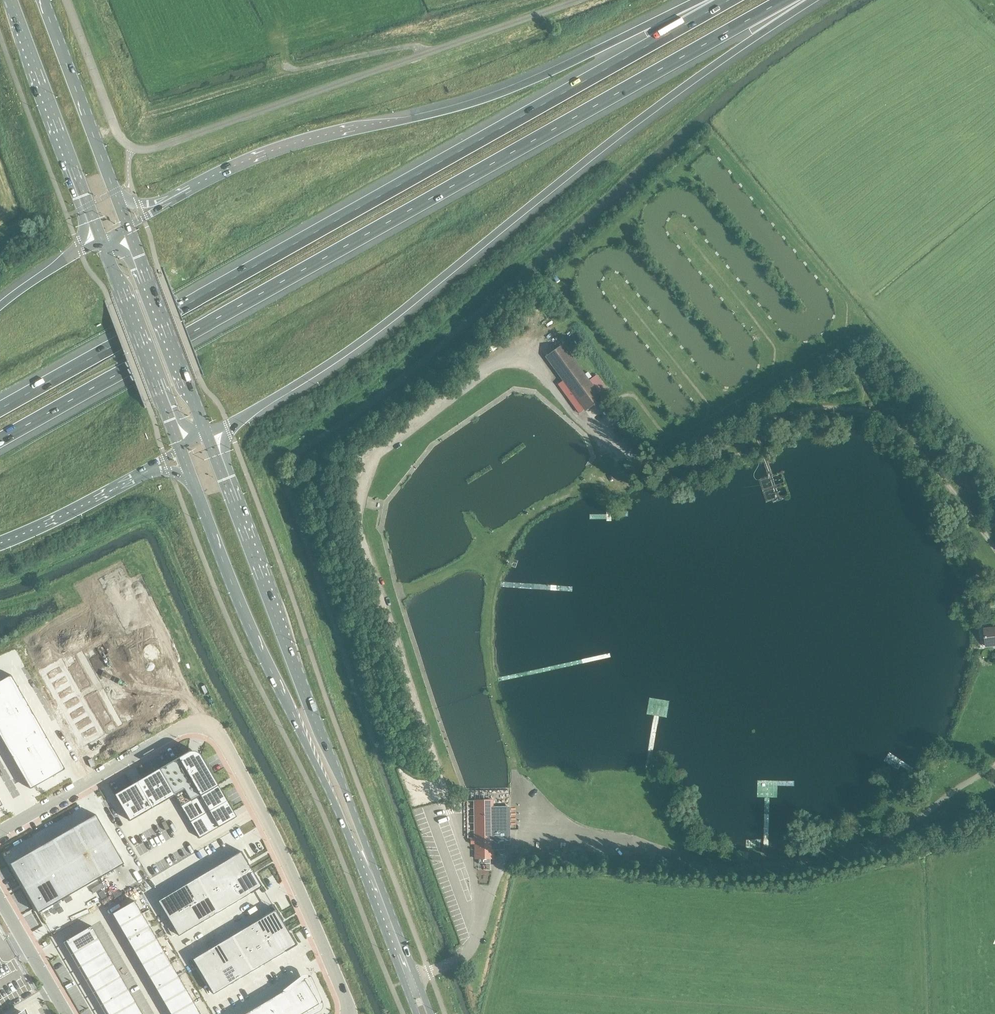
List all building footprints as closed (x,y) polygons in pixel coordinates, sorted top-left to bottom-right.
[(564,345),(547,357),(586,410),(602,398),(564,345)] [(850,386),(838,381),(835,388),(848,393),(850,386)] [(985,630),(987,646),(994,645),(994,629),(985,630)] [(75,679),(60,688),(92,744),(167,699),(144,656),(125,667),(123,665),(108,673),(105,670),(91,677),(90,674),(77,681),(75,679)] [(0,681),(0,736),(31,789),(65,769),(11,675),(0,681)] [(187,752),(115,795),(130,821),(175,795),(200,838),(235,818),(232,812),(234,812),(201,756),(200,757),(188,753),(187,752)] [(509,843),(509,807),(493,807),(493,800),(475,800),(475,814),(475,838),(471,838),(471,844),(475,844),(475,850),(476,850),(476,858),(475,858),(478,858),(478,864),(490,863),(490,858),(493,858),(493,849),(503,849),(503,844),(509,843)] [(96,814),(10,863),(38,913),(124,864),(96,814)] [(241,851),(158,900),(179,936),(262,887),(241,851)] [(112,914),(171,1013),(201,1013),(135,901),(112,914)] [(276,909),(192,958),(214,994),(297,945),(276,909)] [(66,941),(108,1013),(143,1013),(91,926),(66,941)] [(245,1013),(301,1013),(319,1003),(304,979),(245,1013)]
